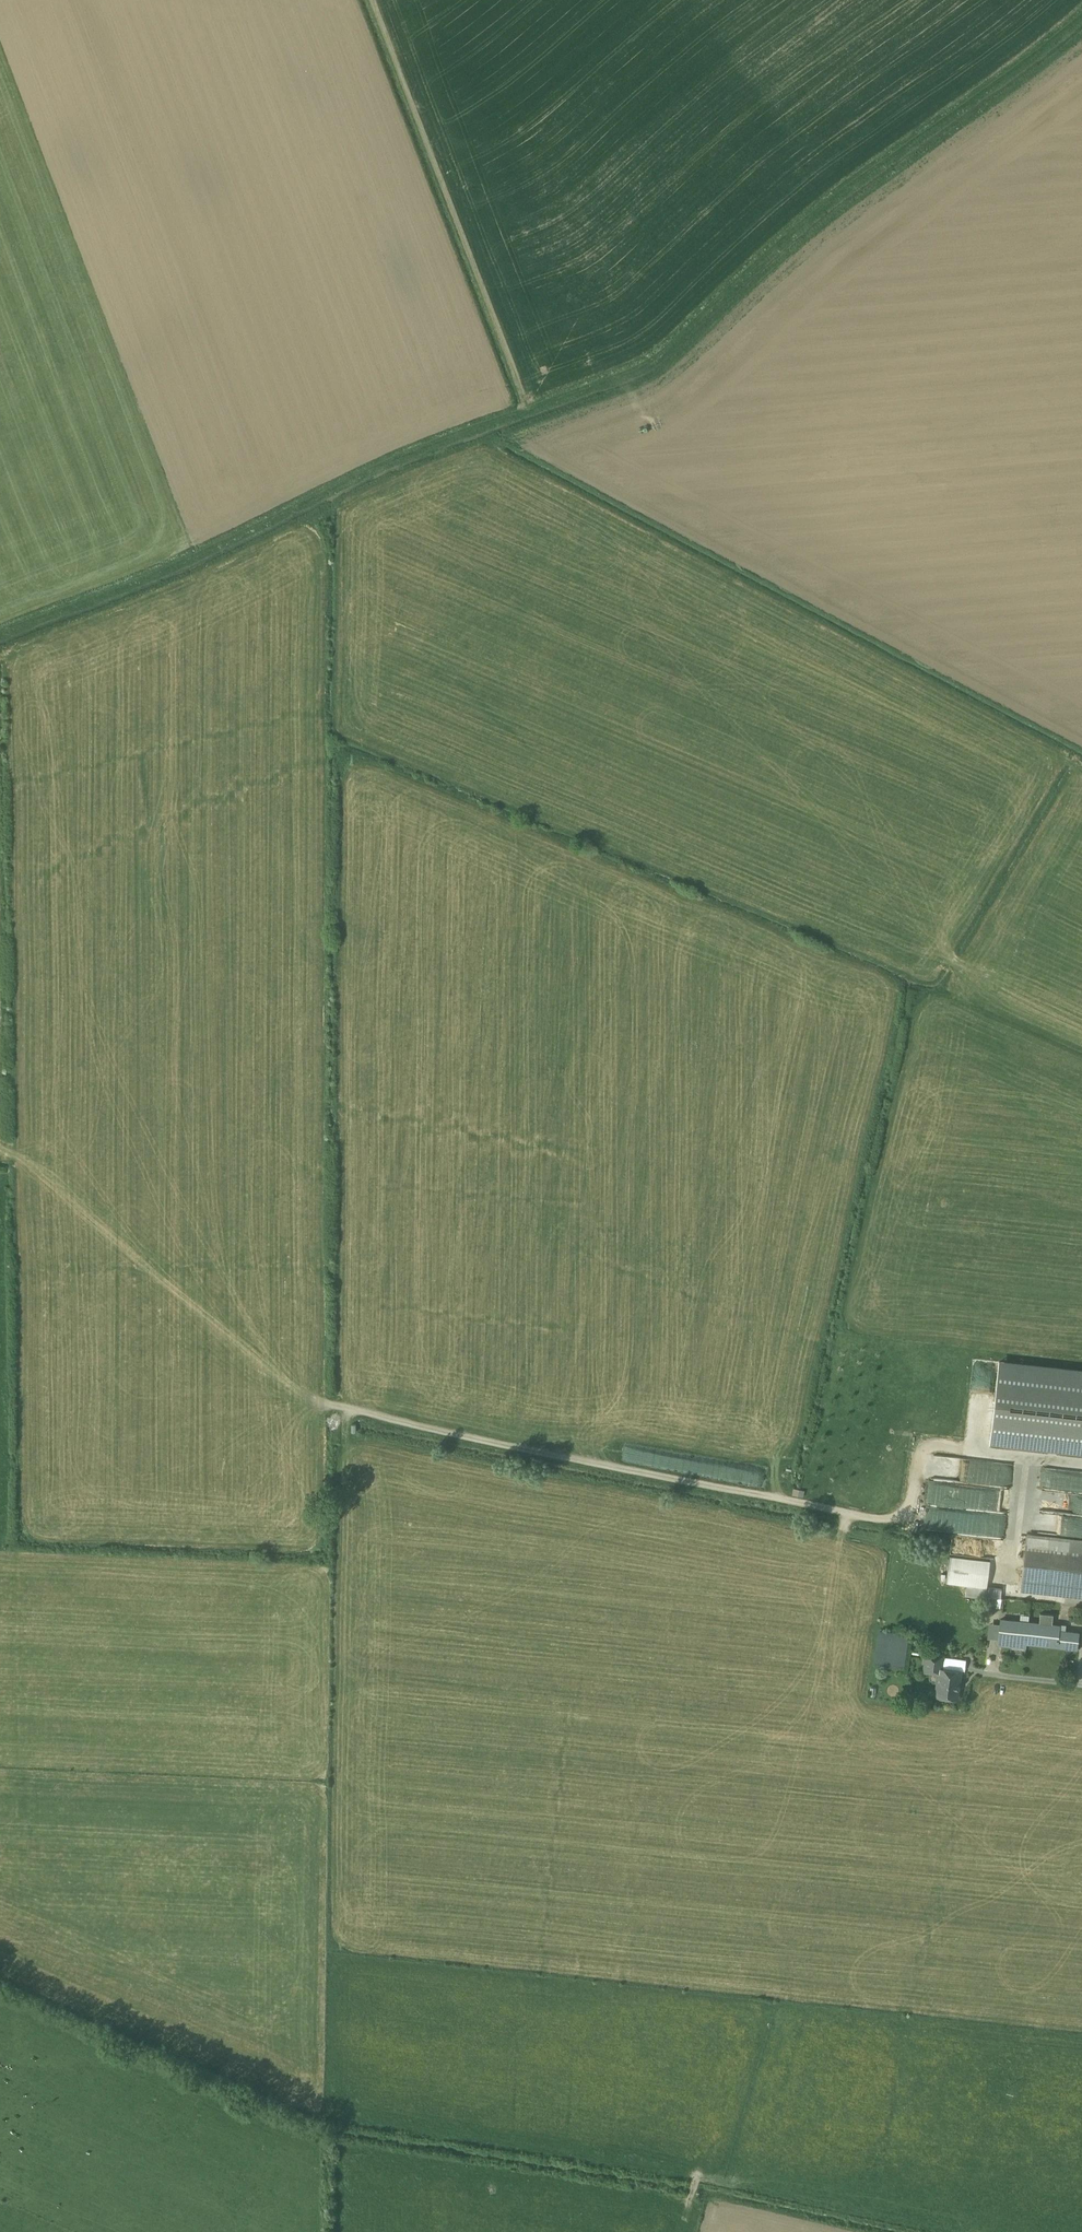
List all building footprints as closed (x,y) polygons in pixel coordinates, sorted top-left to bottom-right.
[(991,1436),(1081,1446),(1081,1370),(1000,1360),(991,1436)] [(1001,1488),(1004,1460),(934,1453),(929,1500),(967,1504),(969,1484),(1001,1488)] [(1047,1525),(1045,1524),(1043,1525),(1042,1525),(1041,1525),(1039,1526),(1038,1528),(1037,1529),(1037,1530),(1037,1532),(1037,1533),(1037,1534),(1038,1535),(1038,1536),(1038,1537),(1039,1537),(1049,1538),(1050,1537),(1051,1536),(1052,1534),(1052,1532),(1052,1530),(1051,1528),(1049,1526),(1048,1526),(1047,1525)] [(1049,1538),(1048,1539),(1046,1539),(1044,1539),(1043,1539),(1041,1539),(1040,1538),(1039,1537),(1038,1537),(1027,1535),(1021,1590),(1081,1597),(1081,1541),(1049,1538)] [(990,1560),(949,1555),(946,1581),(987,1586),(990,1560)] [(966,1593),(981,1596),(983,1586),(967,1584),(966,1593)] [(1001,1600),(992,1599),(990,1617),(999,1618),(1001,1600)] [(1054,1614),(1041,1612),(1040,1622),(1053,1623),(1054,1614)] [(1040,1622),(1001,1618),(998,1643),(1026,1646),(1026,1642),(1077,1647),(1079,1632),(1059,1629),(1060,1624),(1040,1622)] [(907,1634),(879,1630),(875,1663),(902,1667),(907,1634)] [(944,1654),(926,1652),(924,1670),(932,1671),(939,1672),(940,1667),(942,1667),(944,1654)] [(942,1667),(940,1667),(939,1672),(937,1694),(939,1694),(941,1697),(948,1698),(950,1696),(957,1697),(961,1670),(942,1667)] [(939,1672),(932,1671),(931,1678),(933,1681),(938,1682),(939,1672)]
